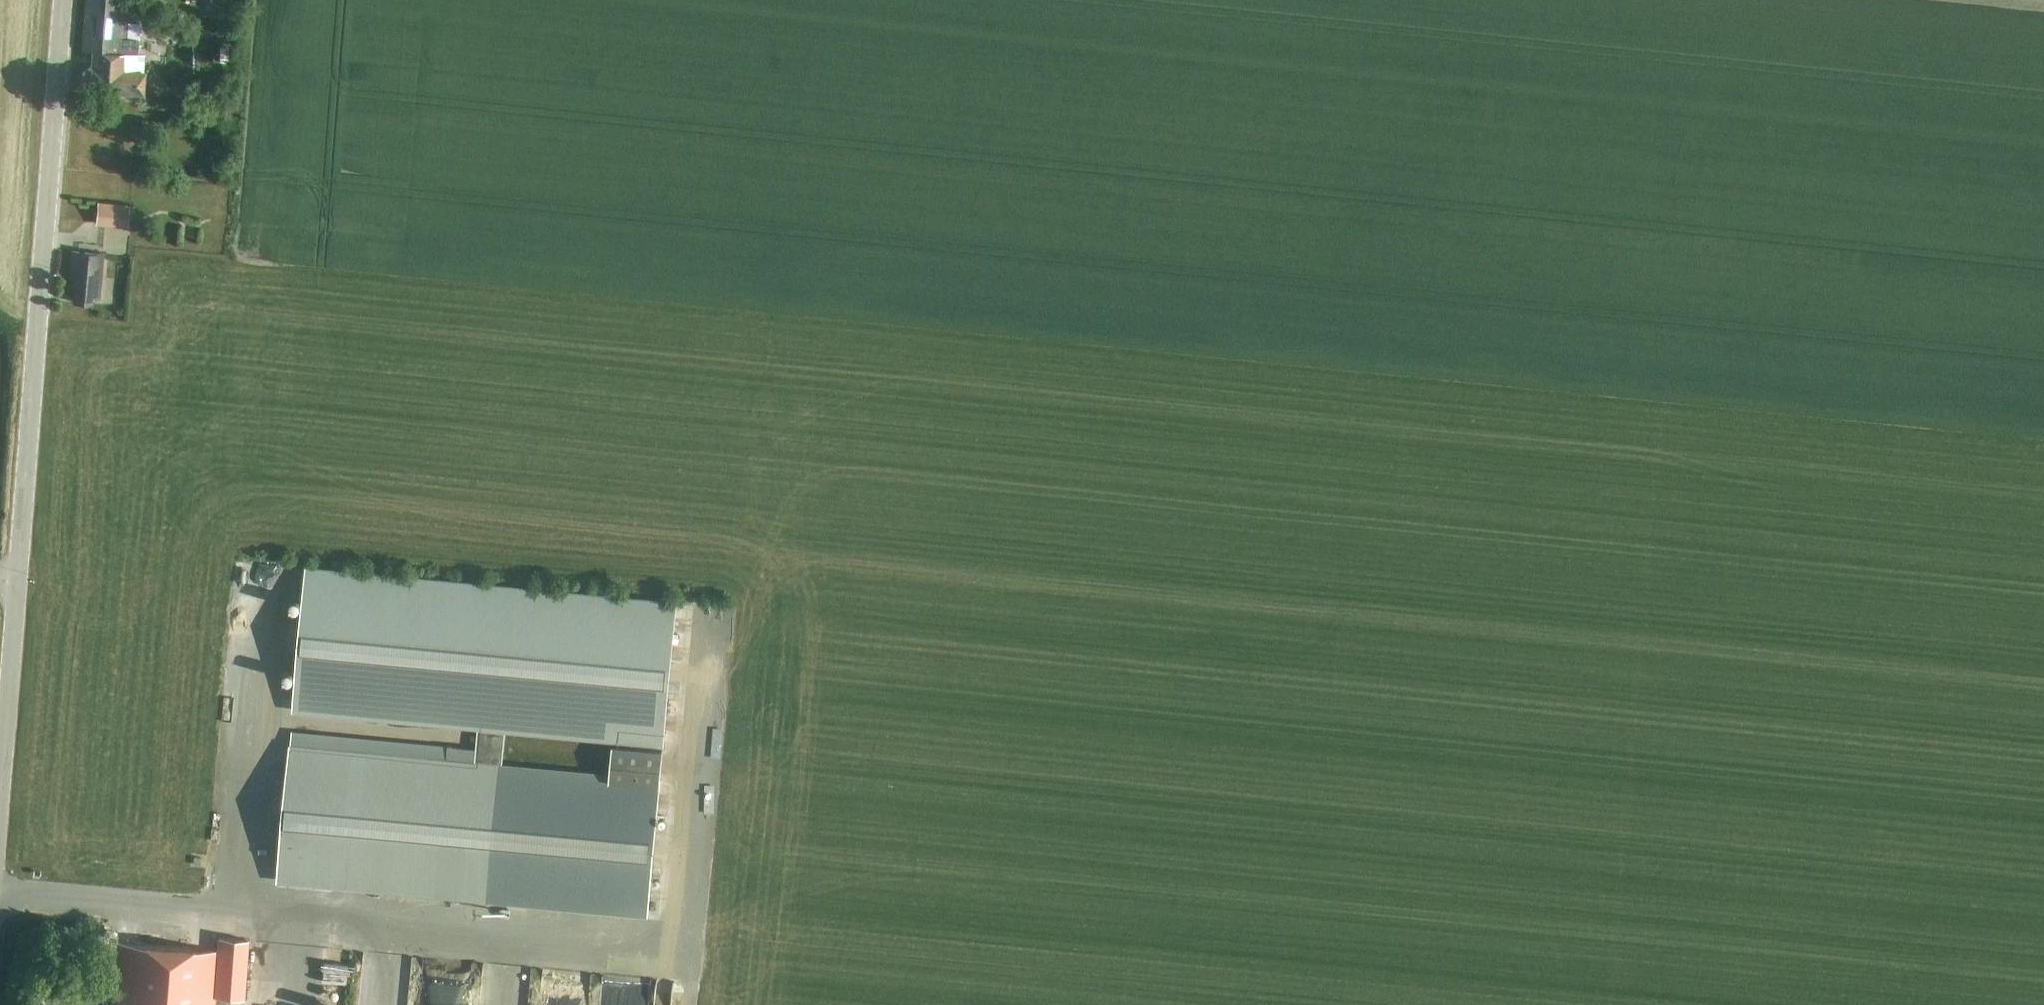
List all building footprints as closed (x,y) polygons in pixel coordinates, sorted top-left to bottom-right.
[(88,89),(143,93),(144,71),(142,71),(143,64),(136,64),(139,23),(127,22),(128,0),(85,0),(81,50),(92,51),(91,67),(82,73),(82,82),(88,89)] [(128,204),(96,201),(94,222),(126,225),(128,204)] [(97,298),(101,255),(72,252),(67,296),(74,297),(73,304),(90,305),(91,298),(97,298)] [(292,747),(279,879),(486,898),(490,899),(502,766),(505,729),(611,739),(661,744),(674,603),(308,570),(295,710),(478,727),(476,748),(475,764),(446,761),(292,747)] [(448,745),(446,761),(475,764),(476,748),(448,745)] [(502,766),(490,899),(645,913),(657,780),(608,776),(502,766)] [(246,937),(217,935),(216,950),(116,941),(111,1004),(212,1004),(213,997),(241,999),(246,937)] [(410,965),(386,962),(381,1004),(406,1004),(410,965)] [(679,980),(657,977),(653,1004),(676,1004),(679,980)]
